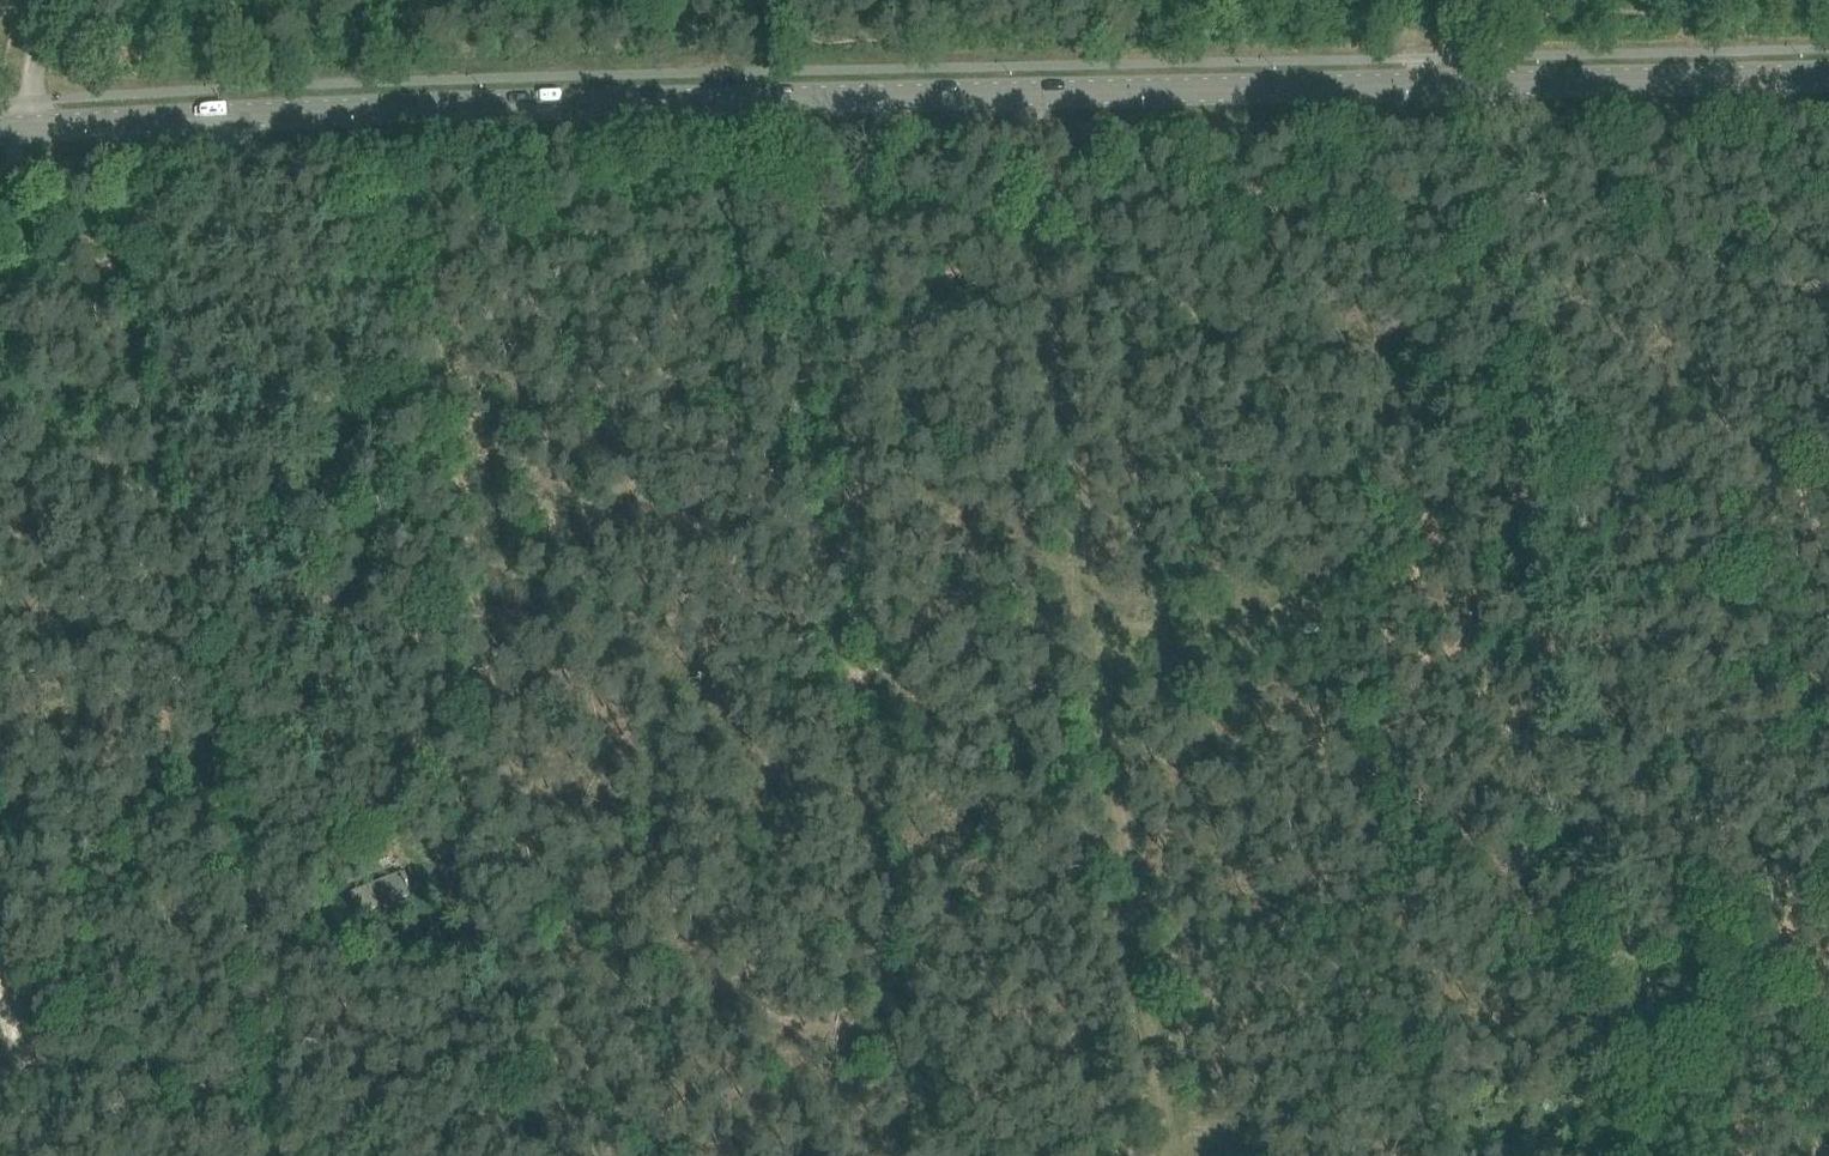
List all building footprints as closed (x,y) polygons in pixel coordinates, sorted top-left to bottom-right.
[(351,894),(359,914),(409,894),(401,874),(351,894)] [(1517,1044),(1521,1062),(1530,1061),(1527,1042),(1517,1044)]
